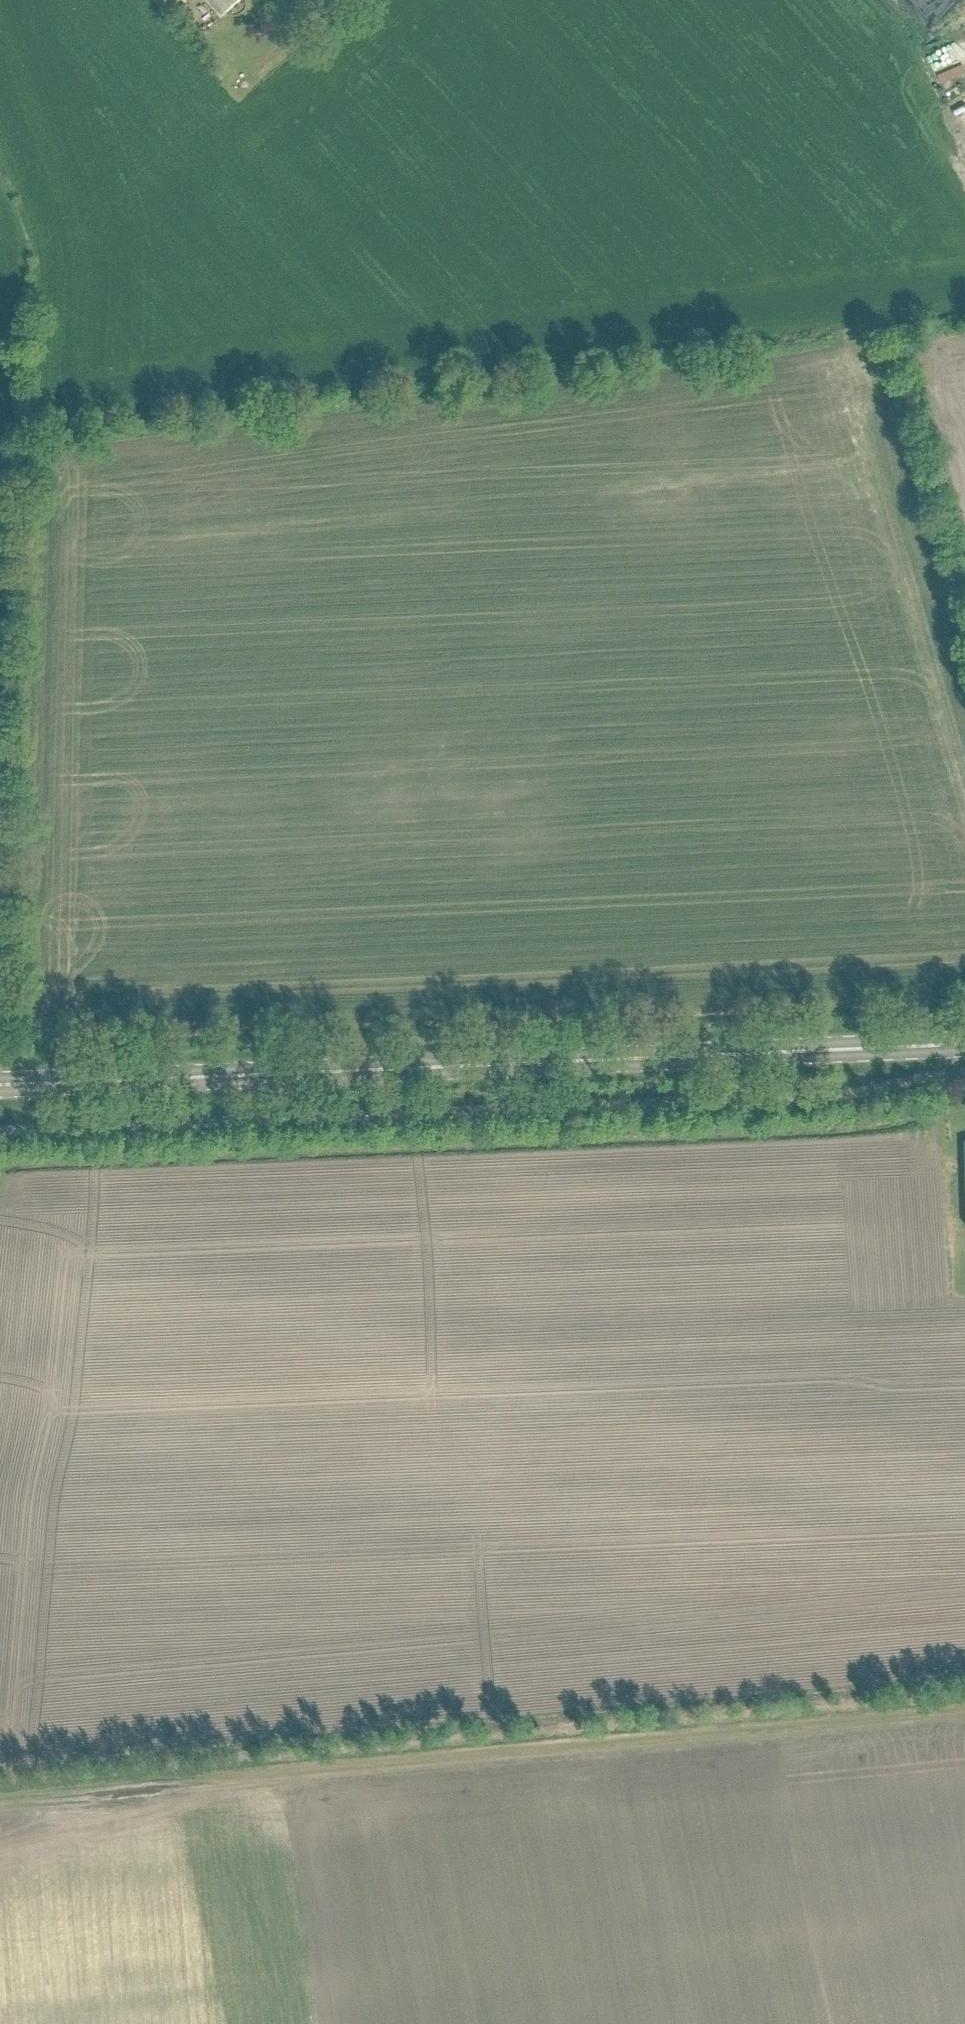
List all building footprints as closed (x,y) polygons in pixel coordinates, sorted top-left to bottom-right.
[(220,16),(239,0),(208,0),(220,16)] [(946,52),(953,77),(964,74),(964,47),(946,52)]
